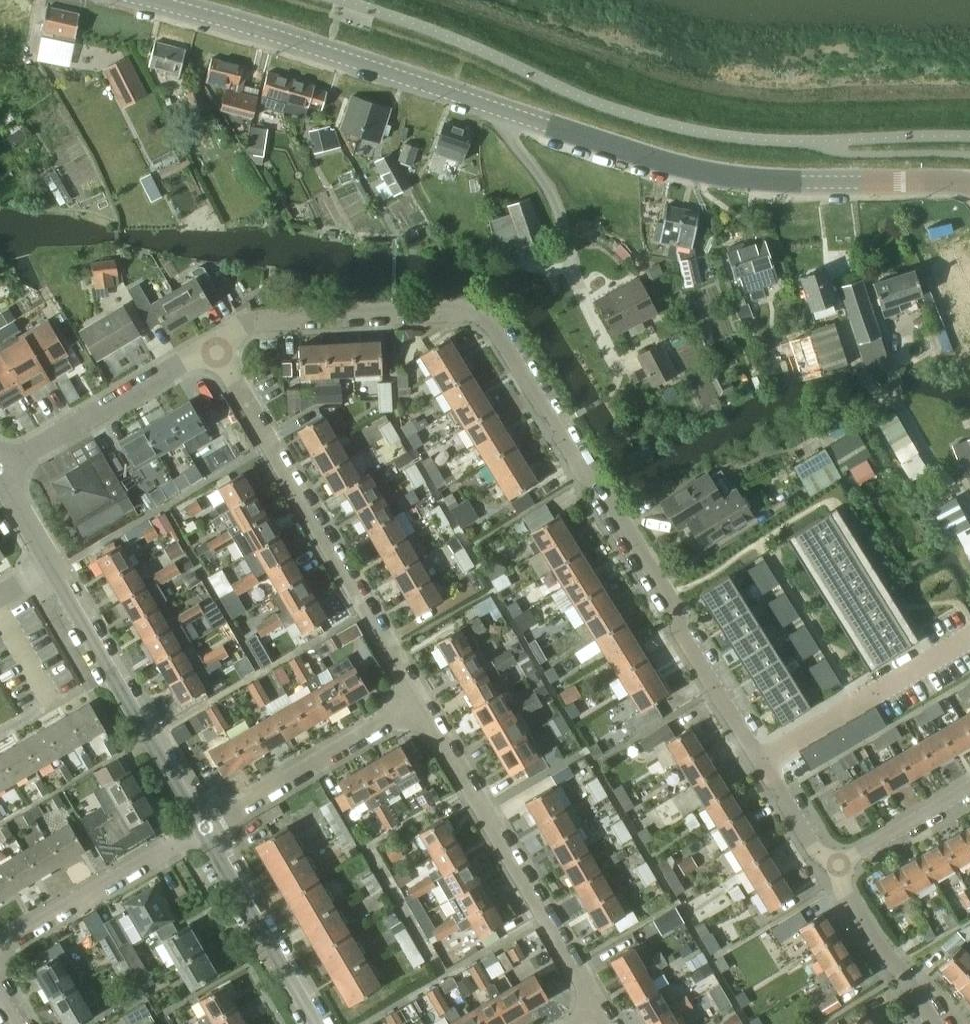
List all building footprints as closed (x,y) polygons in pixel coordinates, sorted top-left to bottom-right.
[(41,35),(41,38),(73,43),(77,22),(79,15),(46,7),(42,30),(41,33),(41,35)] [(162,75),(177,78),(185,49),(154,42),(148,66),(164,70),(162,75)] [(205,81),(225,86),(220,109),(251,116),(256,98),(235,93),(242,66),(243,64),(211,56),(205,81)] [(128,57),(103,69),(121,108),(146,95),(128,57)] [(282,112),(283,110),(285,100),(283,100),(288,78),(267,72),(261,93),(262,93),(259,106),(282,112)] [(285,100),(283,110),(305,116),(307,106),(308,104),(320,108),(325,90),(313,87),(314,85),(288,78),(283,100),(285,100)] [(195,85),(184,89),(193,111),(204,107),(195,85)] [(389,108),(351,95),(340,129),(378,141),(381,133),(386,134),(389,125),(384,124),(389,108)] [(435,152),(461,160),(470,132),(445,124),(439,138),(435,152)] [(246,154),(247,154),(263,156),(267,129),(256,128),(250,126),(246,153),(246,154)] [(330,126),(308,131),(314,154),(341,148),(334,129),(331,130),(330,126)] [(398,160),(411,164),(417,148),(403,144),(398,160)] [(375,162),(393,194),(409,186),(391,153),(375,162)] [(149,175),(139,180),(150,202),(160,197),(149,175)] [(529,199),(508,206),(511,213),(521,246),(542,238),(529,199)] [(278,205),(283,214),(288,211),(288,210),(283,202),(278,205)] [(670,244),(675,245),(682,210),(665,206),(664,211),(661,228),(656,228),(655,236),(659,237),(658,242),(670,244)] [(682,209),(682,210),(675,245),(679,261),(679,263),(696,259),(692,244),(698,213),(682,209)] [(293,218),(288,211),(283,214),(289,221),(293,218)] [(727,253),(735,278),(740,276),(745,291),(777,280),(776,277),(779,276),(777,271),(774,272),(764,241),(744,248),(742,243),(727,248),(728,253),(727,253)] [(947,323),(969,313),(969,242),(966,243),(935,256),(934,257),(945,281),(931,286),(947,323)] [(679,261),(675,245),(670,244),(667,259),(679,261)] [(113,259),(90,263),(94,287),(95,287),(107,285),(113,285),(112,275),(115,275),(116,275),(113,259)] [(679,263),(685,287),(701,283),(696,259),(679,263)] [(658,264),(644,269),(648,280),(662,274),(658,264)] [(195,278),(173,290),(189,319),(211,306),(204,295),(215,289),(203,266),(198,266),(191,271),(195,278)] [(923,269),(914,272),(914,274),(915,276),(921,296),(926,310),(937,305),(923,269)] [(800,279),(811,311),(837,302),(825,270),(800,279)] [(872,284),(880,309),(921,296),(915,276),(914,274),(914,272),(913,270),(872,284)] [(861,280),(840,287),(859,343),(879,336),(861,280)] [(599,301),(616,334),(653,314),(636,281),(599,301)] [(128,290),(136,304),(147,298),(139,284),(128,290)] [(147,298),(136,304),(149,328),(160,322),(166,332),(189,319),(173,290),(150,304),(147,298)] [(735,308),(741,323),(753,318),(747,304),(735,308)] [(79,331),(96,359),(139,334),(122,306),(79,331)] [(12,322),(15,320),(8,308),(0,312),(0,329),(12,322)] [(2,408),(66,372),(72,368),(65,355),(67,354),(47,321),(17,339),(14,336),(0,344),(0,405),(2,408)] [(17,331),(12,322),(0,329),(0,340),(17,331)] [(811,331),(824,373),(847,366),(833,324),(811,331)] [(699,333),(706,348),(712,345),(715,344),(707,329),(699,333)] [(815,358),(807,335),(789,341),(797,364),(799,373),(818,367),(815,358)] [(419,355),(430,373),(458,356),(447,338),(419,355)] [(380,342),(353,343),(354,375),(381,374),(380,342)] [(353,343),(326,344),(327,377),(339,376),(354,375),(353,343)] [(328,385),(326,344),(299,346),(301,378),(315,378),(316,386),(315,385),(315,404),(329,403),(328,385)] [(637,356),(653,387),(658,385),(676,376),(659,344),(637,356)] [(722,366),(712,345),(706,348),(703,350),(713,371),(722,366)] [(430,373),(441,391),(469,374),(458,356),(430,373)] [(775,362),(758,368),(759,371),(763,381),(780,375),(775,362)] [(759,371),(751,374),(757,391),(766,388),(763,381),(759,371)] [(397,379),(398,387),(408,387),(407,374),(397,374),(397,379)] [(441,391),(453,409),(481,392),(469,374),(441,391)] [(382,383),(377,383),(378,398),(392,397),(391,382),(382,383)] [(340,384),(328,385),(329,403),(341,402),(340,384)] [(299,388),(287,389),(289,416),(298,410),(300,409),(299,388)] [(453,410),(447,414),(453,423),(459,420),(464,427),(492,410),(481,392),(453,409),(453,410)] [(378,398),(379,412),(393,412),(392,397),(378,398)] [(189,400),(165,414),(181,442),(205,428),(189,400)] [(819,414),(833,438),(853,427),(839,403),(819,414)] [(464,427),(475,445),(503,428),(492,410),(464,427)] [(917,453),(917,452),(893,411),(875,421),(910,481),(927,470),(917,453)] [(165,414),(142,428),(158,456),(181,442),(165,414)] [(323,416),(297,430),(310,452),(335,437),(323,416)] [(415,419),(400,428),(407,439),(428,425),(424,418),(417,422),(415,419)] [(378,428),(383,437),(395,430),(389,421),(378,428)] [(158,456),(142,428),(118,442),(134,470),(158,456)] [(475,445),(486,463),(514,446),(503,428),(475,445)] [(838,472),(861,459),(869,454),(855,429),(791,465),(808,494),(821,486),(833,480),(839,476),(838,472)] [(395,430),(383,437),(389,446),(400,439),(395,430)] [(416,433),(407,439),(413,450),(423,443),(416,433)] [(310,452),(322,473),(347,458),(341,447),(349,442),(345,434),(336,438),(335,437),(310,452)] [(953,446),(960,463),(969,459),(969,439),(966,441),(963,440),(958,442),(957,444),(953,446)] [(202,478),(234,459),(226,445),(194,464),(202,478)] [(486,463),(497,481),(525,464),(514,446),(486,463)] [(407,452),(392,460),(397,469),(412,461),(407,452)] [(101,453),(91,458),(51,482),(82,536),(132,507),(101,453)] [(427,473),(428,474),(437,468),(430,456),(421,462),(427,473)] [(322,473),(334,494),(343,489),(360,479),(347,458),(322,473)] [(867,462),(849,472),(856,484),(874,474),(867,462)] [(403,470),(408,479),(420,472),(414,463),(403,470)] [(525,464),(497,481),(508,499),(536,482),(525,464)] [(437,468),(428,474),(431,478),(434,484),(443,479),(437,468)] [(678,528),(687,523),(738,492),(735,488),(732,490),(720,471),(709,478),(707,475),(662,503),(664,506),(661,508),(667,517),(670,516),(678,528)] [(420,472),(408,479),(414,489),(425,481),(420,472)] [(172,480),(179,491),(191,484),(183,473),(172,480)] [(224,512),(253,495),(241,474),(217,488),(224,500),(214,506),(219,515),(224,512)] [(360,479),(343,489),(355,510),(381,495),(376,485),(369,474),(360,479)] [(148,494),(155,505),(167,498),(161,487),(148,494)] [(381,495),(355,510),(367,531),(394,516),(388,505),(394,501),(388,491),(381,495)] [(527,492),(510,503),(517,515),(534,505),(527,492)] [(738,492),(687,523),(694,534),(692,536),(698,546),(700,544),(702,546),(752,516),(738,492)] [(449,510),(458,504),(451,493),(442,498),(449,510)] [(232,525),(226,528),(228,531),(231,535),(265,515),(253,495),(224,512),(232,525)] [(478,519),(466,499),(458,504),(449,510),(462,529),(478,519)] [(184,506),(191,517),(202,510),(196,500),(184,506)] [(427,512),(433,521),(444,514),(439,505),(427,512)] [(835,508),(792,535),(802,552),(812,568),(823,585),(833,601),(843,618),(853,634),(863,650),(873,668),(916,641),(835,508)] [(163,513),(150,520),(160,536),(172,529),(163,513)] [(444,514),(433,521),(438,531),(450,524),(444,514)] [(277,536),(265,515),(231,535),(233,540),(243,556),(253,550),(277,536)] [(367,531),(380,552),(406,537),(394,516),(367,531)] [(540,550),(568,533),(557,516),(529,533),(533,540),(528,543),(534,554),(540,550)] [(955,532),(969,561),(969,524),(968,525),(955,532)] [(144,531),(141,533),(143,536),(147,543),(158,536),(153,527),(144,531)] [(231,535),(228,531),(215,538),(218,543),(221,541),(224,546),(233,540),(231,535)] [(540,550),(551,568),(579,551),(568,533),(540,550)] [(261,563),(252,573),(255,577),(265,571),(289,557),(277,536),(253,550),(261,563)] [(380,552),(392,573),(418,558),(406,537),(380,552)] [(211,553),(224,546),(221,541),(218,543),(215,538),(206,544),(209,549),(211,553)] [(169,560),(184,553),(178,542),(164,549),(169,560)] [(195,547),(199,555),(202,553),(209,549),(206,544),(204,542),(195,547)] [(95,559),(107,580),(131,566),(119,545),(95,559)] [(451,554),(457,564),(469,557),(463,547),(451,554)] [(202,553),(206,560),(213,556),(211,553),(209,549),(202,553)] [(551,568),(562,586),(590,569),(579,551),(551,568)] [(265,571),(277,591),(302,577),(289,557),(265,571)] [(469,557),(457,564),(463,573),(474,566),(469,557)] [(392,573),(404,594),(431,579),(418,558),(392,573)] [(762,560),(751,567),(755,573),(766,566),(762,560)] [(164,575),(167,580),(179,573),(173,563),(163,569),(166,573),(164,575)] [(485,570),(484,570),(490,581),(491,581),(501,575),(495,564),(485,570)] [(131,566),(107,580),(119,600),(153,580),(151,576),(138,578),(131,566)] [(766,566),(755,573),(759,579),(770,572),(766,566)] [(751,567),(745,570),(753,582),(759,579),(755,573),(751,567)] [(166,573),(163,569),(151,576),(153,580),(157,586),(167,580),(164,575),(166,573)] [(590,569),(562,586),(573,604),(601,587),(590,569)] [(770,572),(759,579),(763,585),(773,578),(770,572)] [(255,577),(252,573),(240,580),(242,584),(245,583),(248,587),(258,581),(255,577)] [(490,581),(496,592),(510,584),(504,573),(491,581),(490,581)] [(727,576),(697,594),(707,611),(737,592),(727,576)] [(289,612),(314,598),(302,577),(277,591),(277,592),(270,596),(280,612),(277,614),(279,618),(289,612)] [(773,578),(763,585),(766,591),(777,584),(773,578)] [(431,579),(404,594),(417,615),(443,600),(431,579)] [(759,579),(753,582),(760,594),(766,591),(763,585),(759,579)] [(153,580),(119,600),(131,621),(155,607),(165,601),(157,586),(153,580)] [(236,595),(248,587),(245,583),(242,584),(240,580),(230,586),(236,595)] [(601,587),(573,604),(584,622),(612,605),(601,587)] [(737,592),(707,611),(717,627),(747,609),(737,592)] [(783,593),(772,599),(776,605),(786,599),(783,593)] [(479,617),(489,611),(494,620),(501,616),(491,597),(473,607),(479,617)] [(314,598),(289,612),(302,634),(327,620),(314,598)] [(772,599),(766,603),(773,615),(779,612),(776,605),(772,599)] [(786,599),(776,605),(779,612),(790,605),(786,599)] [(515,601),(505,607),(510,614),(513,619),(523,613),(515,601)] [(188,616),(190,621),(203,614),(198,604),(188,610),(190,615),(188,616)] [(584,622),(595,640),(623,623),(612,605),(584,622)] [(790,605),(779,612),(783,618),(794,611),(790,605)] [(155,607),(131,621),(143,642),(168,628),(178,622),(175,617),(163,620),(155,607)] [(521,633),(537,623),(528,609),(523,613),(513,619),(521,633)] [(747,609),(717,627),(728,643),(758,625),(747,609)] [(190,615),(188,610),(175,617),(178,622),(181,627),(190,621),(188,616),(190,615)] [(794,611),(783,618),(787,624),(798,617),(794,611)] [(779,612),(773,615),(781,627),(787,624),(783,618),(779,612)] [(277,614),(264,621),(266,625),(269,624),(272,629),(282,623),(279,618),(277,614)] [(486,629),(479,617),(468,624),(476,635),(486,629)] [(264,621),(254,627),(260,636),(272,629),(269,624),(266,625),(264,621)] [(168,628),(143,642),(155,663),(179,648),(190,642),(181,627),(178,622),(168,628)] [(595,640),(607,658),(634,640),(623,623),(595,640)] [(459,629),(436,642),(449,664),(452,662),(471,651),(478,647),(466,625),(459,629)] [(758,625),(728,643),(738,660),(768,641),(758,625)] [(803,625),(792,632),(796,638),(807,631),(803,625)] [(344,629),(336,634),(337,635),(342,644),(343,646),(351,641),(344,629)] [(807,631),(796,638),(800,644),(810,637),(807,631)] [(792,632),(786,636),(793,648),(800,644),(796,638),(792,632)] [(262,646),(254,634),(245,639),(253,651),(262,646)] [(342,644),(337,635),(336,634),(325,640),(332,651),(343,646),(342,644)] [(810,637),(800,644),(803,650),(814,643),(810,637)] [(516,641),(508,646),(510,650),(513,655),(522,650),(523,650),(517,640),(516,641)] [(534,640),(527,644),(533,654),(540,650),(534,640)] [(607,658),(617,676),(645,658),(634,640),(607,658)] [(768,641),(738,660),(748,676),(778,657),(768,641)] [(814,643),(803,650),(807,656),(818,649),(814,643)] [(800,644),(793,648),(801,660),(807,656),(803,650),(800,644)] [(215,656),(212,657),(214,662),(218,659),(227,655),(222,646),(213,651),(212,652),(215,656)] [(452,662),(449,664),(461,685),(494,666),(491,661),(488,663),(478,647),(471,651),(452,662)] [(155,663),(167,684),(192,669),(179,649),(155,663)] [(510,650),(500,656),(507,667),(517,661),(513,655),(510,650)] [(540,650),(533,654),(539,664),(546,660),(540,650)] [(212,652),(200,659),(202,663),(207,672),(208,671),(221,664),(218,659),(214,662),(212,657),(215,656),(212,652)] [(500,656),(491,661),(494,666),(498,672),(507,667),(500,656)] [(297,657),(288,662),(295,674),(300,671),(298,668),(303,666),(297,657)] [(778,657),(748,676),(758,692),(788,674),(778,657)] [(617,676),(629,694),(656,676),(645,658),(617,676)] [(823,658),(812,664),(816,670),(827,664),(823,658)] [(192,669),(167,684),(180,705),(204,691),(197,678),(207,672),(202,663),(192,669)] [(812,664),(806,668),(814,680),(820,677),(816,670),(812,664)] [(827,664),(816,670),(820,677),(831,670),(827,664)] [(300,671),(295,674),(301,683),(305,681),(310,678),(303,666),(298,668),(300,671)] [(494,666),(461,685),(474,707),(497,694),(489,681),(499,675),(498,672),(494,666)] [(354,667),(332,679),(347,704),(368,691),(359,676),(354,667)] [(543,671),(550,683),(559,678),(552,667),(543,671)] [(831,670),(820,677),(824,683),(834,676),(831,670)] [(788,674),(758,692),(768,709),(798,690),(788,674)] [(312,691),(326,716),(347,704),(332,679),(321,686),(314,675),(310,678),(305,681),(312,691)] [(629,694),(639,712),(640,712),(654,703),(668,694),(656,676),(629,694)] [(834,676),(824,683),(827,689),(838,682),(834,676)] [(820,677),(814,680),(821,692),(827,689),(824,683),(820,677)] [(256,680),(246,686),(253,698),(258,695),(257,693),(261,690),(256,680)] [(969,684),(957,692),(962,702),(969,697),(969,686),(969,684)] [(559,693),(565,704),(580,696),(574,685),(559,693)] [(258,695),(253,698),(259,708),(268,702),(261,690),(257,693),(258,695)] [(798,690),(768,709),(778,725),(808,706),(798,690)] [(312,691),(291,704),(305,728),(326,716),(312,691)] [(535,693),(525,699),(532,711),(542,705),(537,697),(535,694),(535,693)] [(497,694),(474,707),(487,729),(509,716),(520,710),(517,704),(514,699),(503,705),(497,694)] [(532,711),(525,699),(517,704),(520,710),(523,716),(532,711)] [(574,701),(564,707),(572,721),(582,715),(574,701)] [(89,703),(67,716),(82,743),(105,730),(89,703)] [(640,712),(639,712),(624,721),(633,735),(663,717),(654,703),(640,712)] [(937,703),(927,709),(932,718),(943,712),(937,703)] [(291,704),(270,716),(284,740),(305,728),(291,704)] [(215,705),(204,711),(205,711),(211,722),(212,722),(217,719),(215,717),(220,714),(215,705)] [(874,706),(864,712),(875,732),(885,726),(874,706)] [(932,718),(927,709),(914,716),(919,726),(932,718)] [(205,711),(198,716),(205,727),(212,723),(212,722),(211,722),(205,711)] [(864,712),(854,718),(866,737),(875,732),(864,712)] [(960,718),(969,736),(969,712),(960,718)] [(217,719),(212,722),(212,723),(217,732),(227,726),(220,714),(215,717),(217,719)] [(67,716),(44,730),(59,756),(82,743),(67,716)] [(270,716),(250,728),(264,752),(284,740),(270,716)] [(509,716),(487,729),(499,750),(522,737),(509,716)] [(854,718),(845,723),(856,743),(866,737),(854,718)] [(939,730),(952,755),(969,745),(969,736),(960,718),(939,730)] [(845,723),(835,729),(847,748),(856,743),(845,723)] [(666,743),(679,764),(702,750),(689,729),(675,737),(667,724),(639,741),(645,752),(664,740),(665,744),(666,743)] [(250,728),(229,740),(243,765),(264,752),(250,728)] [(895,728),(884,734),(889,743),(901,737),(895,728)] [(835,729),(826,734),(837,754),(847,748),(835,729)] [(44,730),(21,743),(37,770),(59,756),(44,730)] [(939,730),(917,743),(931,767),(952,755),(939,730)] [(522,737),(499,750),(512,772),(523,766),(529,778),(548,767),(529,733),(522,737)] [(826,734),(816,740),(828,759),(837,754),(826,734)] [(889,743),(884,734),(872,741),(877,750),(889,743)] [(110,755),(117,752),(109,739),(103,742),(110,755)] [(229,740),(208,752),(222,777),(243,765),(229,740)] [(816,740),(807,745),(818,765),(828,759),(816,740)] [(0,755),(0,758),(14,783),(37,770),(21,743),(0,755)] [(596,743),(588,748),(595,758),(603,753),(596,743)] [(917,743),(896,756),(910,780),(931,767),(917,743)] [(807,745),(797,751),(808,770),(818,765),(807,745)] [(400,746),(379,758),(393,782),(398,792),(420,779),(414,770),(400,746)] [(679,764),(692,785),(715,770),(702,750),(679,764)] [(853,752),(841,759),(847,768),(858,762),(853,752)] [(94,765),(86,753),(80,756),(88,769),(94,765)] [(896,756),(875,768),(888,792),(910,780),(896,756)] [(14,783),(0,758),(0,791),(14,783)] [(379,758),(358,770),(372,794),(378,805),(373,808),(380,820),(385,817),(384,815),(389,811),(383,802),(399,793),(393,782),(379,758)] [(94,773),(102,788),(105,786),(116,806),(117,807),(141,792),(129,771),(125,773),(117,759),(94,773)] [(847,768),(841,759),(829,766),(835,775),(847,768)] [(59,769),(66,781),(72,777),(65,765),(59,769)] [(574,777),(568,765),(549,776),(555,787),(574,777)] [(875,768),(853,780),(867,804),(888,792),(875,768)] [(358,770),(337,782),(351,806),(363,799),(369,810),(373,808),(378,805),(372,794),(358,770)] [(692,785),(705,806),(728,792),(715,770),(692,785)] [(585,783),(590,793),(601,786),(596,777),(585,783)] [(35,783),(42,795),(48,792),(41,779),(35,783)] [(867,804),(853,780),(832,793),(846,817),(867,804)] [(612,790),(619,802),(627,796),(621,785),(613,790),(612,790)] [(607,796),(601,786),(590,793),(595,802),(607,796)] [(525,802),(537,823),(563,808),(551,787),(525,802)] [(141,792),(117,807),(138,841),(153,833),(144,818),(153,813),(141,792)] [(417,797),(423,808),(433,802),(427,792),(417,797)] [(705,806),(718,827),(741,812),(728,792),(705,806)] [(63,804),(58,795),(51,799),(57,808),(63,804)] [(627,796),(619,802),(625,812),(633,807),(627,796)] [(331,801),(320,807),(324,815),(335,809),(331,801)] [(93,811),(80,818),(89,832),(105,860),(138,841),(117,807),(116,806),(106,812),(111,820),(98,827),(94,820),(97,819),(93,811)] [(102,806),(93,811),(97,819),(94,820),(98,827),(111,820),(106,812),(102,806)] [(563,808),(537,823),(550,844),(575,830),(563,808)] [(340,818),(335,809),(324,815),(329,824),(340,818)] [(385,817),(380,820),(386,830),(396,824),(389,811),(384,815),(385,817)] [(34,822),(29,812),(23,816),(27,825),(34,822)] [(681,818),(689,832),(700,825),(692,812),(681,818)] [(741,812),(718,827),(731,848),(754,833),(741,812)] [(340,818),(329,824),(334,832),(345,826),(340,818)] [(443,819),(418,833),(431,855),(455,841),(443,819)] [(609,826),(615,835),(626,828),(621,819),(609,826)] [(69,825),(47,838),(62,864),(85,851),(69,825)] [(5,838),(11,835),(6,826),(0,829),(0,830),(5,838)] [(349,833),(345,826),(334,832),(338,840),(349,833)] [(550,844),(562,866),(588,851),(582,840),(587,837),(581,826),(575,830),(550,844)] [(287,827),(255,845),(273,876),(305,857),(287,827)] [(626,828),(615,835),(620,845),(632,838),(626,828)] [(653,840),(646,828),(637,833),(643,845),(653,840)] [(941,844),(955,868),(969,859),(969,843),(963,831),(941,844)] [(354,841),(349,833),(338,840),(343,848),(354,841)] [(731,848),(743,869),(767,854),(754,833),(731,848)] [(47,838),(24,852),(39,878),(62,864),(47,838)] [(455,841),(431,855),(443,875),(467,861),(455,841)] [(941,844),(919,857),(933,881),(955,868),(941,844)] [(385,851),(391,862),(403,856),(396,845),(385,851)] [(354,846),(348,849),(352,856),(358,853),(354,846)] [(622,849),(608,857),(612,864),(626,855),(622,849)] [(562,866),(574,887),(600,872),(588,851),(562,866)] [(24,852),(1,865),(17,891),(39,878),(24,852)] [(743,869),(757,890),(780,875),(767,854),(743,869)] [(691,856),(677,864),(684,876),(698,868),(691,856)] [(305,857),(273,876),(285,897),(317,879),(305,857)] [(919,857),(896,870),(910,894),(933,881),(919,857)] [(479,882),(467,861),(443,875),(436,879),(448,900),(479,882)] [(634,868),(639,877),(651,871),(646,862),(645,861),(634,868)] [(0,866),(0,901),(17,891),(1,865),(0,866)] [(392,876),(399,888),(412,881),(405,869),(392,876)] [(663,874),(669,886),(679,880),(672,869),(663,874)] [(910,894),(896,870),(874,882),(888,907),(901,900),(910,894)] [(651,871),(639,877),(645,887),(657,880),(651,871)] [(361,879),(366,888),(377,881),(373,872),(361,879)] [(574,887),(587,908),(613,893),(600,872),(574,887)] [(780,875),(757,890),(769,911),(793,896),(780,875)] [(429,877),(417,884),(419,889),(421,888),(424,893),(435,887),(429,877)] [(317,879),(285,897),(304,930),(336,911),(317,879)] [(679,880),(669,886),(675,896),(684,890),(679,880)] [(377,881),(366,888),(371,896),(382,889),(377,881)] [(479,882),(448,900),(455,911),(451,913),(454,918),(457,923),(460,921),(491,903),(479,882)] [(419,889),(417,884),(406,890),(412,900),(424,893),(421,888),(419,889)] [(727,891),(734,903),(744,897),(737,885),(727,891)] [(153,887),(123,904),(126,910),(128,913),(143,938),(156,931),(164,926),(167,932),(176,927),(162,903),(153,887)] [(957,893),(966,909),(969,907),(969,891),(968,887),(957,893)] [(613,893),(587,908),(599,929),(625,914),(613,893)] [(460,921),(457,923),(459,927),(461,931),(471,925),(479,938),(494,929),(503,924),(491,903),(460,921)] [(674,909),(652,922),(653,924),(659,935),(661,938),(683,925),(681,922),(675,911),(674,909)] [(336,911),(304,930),(316,951),(348,933),(336,911)] [(943,918),(949,929),(958,924),(952,913),(943,918)] [(823,914),(799,928),(812,949),(813,950),(836,936),(823,914)] [(459,927),(454,918),(441,926),(443,930),(446,928),(449,934),(459,927)] [(117,920),(105,927),(109,934),(117,948),(129,941),(117,920)] [(406,929),(401,921),(390,927),(395,935),(406,929)] [(703,922),(694,927),(701,939),(710,934),(703,922)] [(162,941),(176,966),(202,950),(188,926),(170,936),(162,941)] [(443,930),(441,926),(431,931),(437,941),(449,934),(446,928),(443,930)] [(921,932),(926,941),(935,936),(930,927),(921,932)] [(411,937),(406,929),(395,935),(400,943),(411,937)] [(494,929),(479,938),(484,946),(499,938),(494,929)] [(940,946),(949,955),(964,940),(956,931),(940,946)] [(348,933),(316,951),(334,982),(366,963),(348,933)] [(109,934),(98,940),(106,954),(112,964),(123,957),(117,948),(109,934)] [(826,971),(826,972),(850,958),(836,936),(813,950),(826,971)] [(415,945),(411,937),(400,943),(405,952),(415,945)] [(146,970),(129,941),(117,948),(123,957),(134,976),(146,970)] [(610,960),(623,982),(645,969),(649,967),(652,972),(659,968),(653,957),(651,958),(642,942),(610,960)] [(420,953),(415,945),(405,952),(409,960),(420,953)] [(507,950),(514,962),(524,956),(517,945),(507,950)] [(954,984),(969,969),(969,957),(965,952),(960,946),(959,948),(938,967),(954,984)] [(202,950),(176,966),(190,990),(217,974),(202,950)] [(504,952),(495,957),(496,959),(497,961),(504,973),(513,968),(504,952)] [(661,952),(653,957),(659,968),(667,964),(664,959),(661,952)] [(700,952),(686,960),(692,971),(707,963),(700,952)] [(425,961),(420,953),(409,960),(414,968),(425,961)] [(492,953),(480,960),(485,969),(497,961),(496,959),(495,957),(492,953)] [(669,956),(664,959),(667,964),(675,959),(672,954),(669,956)] [(722,956),(714,961),(721,973),(729,968),(722,956)] [(33,971),(51,1002),(75,987),(75,986),(82,982),(81,981),(81,977),(77,971),(74,969),(69,960),(62,964),(57,957),(33,971)] [(850,958),(826,972),(840,994),(863,980),(850,958)] [(366,963),(334,982),(348,1005),(380,986),(366,963)] [(478,963),(468,969),(475,980),(484,974),(478,963)] [(623,982),(635,1003),(657,990),(645,969),(623,982)] [(969,1001),(969,969),(954,984),(969,1001)] [(146,970),(134,976),(139,984),(143,990),(154,984),(146,970)] [(484,974),(475,980),(481,991),(486,988),(491,985),(484,974)] [(533,974),(513,986),(527,1010),(547,998),(533,974)] [(467,977),(455,984),(463,997),(474,990),(467,977)] [(139,984),(118,996),(125,1009),(146,997),(143,990),(139,984)] [(499,994),(493,984),(491,985),(486,988),(491,998),(505,1022),(527,1010),(513,986),(499,994)] [(51,1002),(64,1023),(84,1023),(93,1018),(92,1016),(101,1012),(95,1002),(87,1006),(75,987),(51,1002)] [(196,1019),(197,1023),(198,1023),(206,1023),(235,1008),(223,987),(199,1001),(199,1002),(206,1013),(196,1019)] [(436,987),(426,993),(433,1005),(438,1003),(437,1000),(442,997),(436,987)] [(648,1023),(649,1023),(662,1016),(670,1012),(674,1009),(677,1015),(684,1011),(678,1000),(671,1004),(668,1000),(664,1002),(657,990),(635,1003),(648,1023)] [(735,996),(742,1007),(750,1002),(743,991),(735,996)] [(726,994),(714,1001),(720,1012),(732,1005),(726,994)] [(685,995),(678,1000),(684,1011),(692,1006),(685,995)] [(818,1006),(823,1015),(841,1004),(835,996),(818,1006)] [(197,997),(187,1003),(189,1008),(199,1002),(199,1001),(197,997)] [(438,1003),(433,1005),(439,1015),(449,1010),(442,997),(437,1000),(438,1003)] [(471,1010),(479,1023),(503,1023),(505,1022),(491,998),(471,1010)] [(126,1023),(134,1023),(151,1015),(144,1004),(122,1017),(126,1023)] [(235,1008),(206,1023),(245,1023),(235,1008)] [(449,1022),(451,1023),(479,1023),(471,1010),(449,1022)] [(385,1017),(389,1023),(395,1023),(400,1021),(394,1011),(385,1017)] [(670,1012),(662,1016),(649,1023),(677,1023),(670,1012)] [(722,1021),(724,1023),(743,1023),(736,1013),(722,1021)] [(865,1013),(848,1023),(872,1023),(865,1013)]
